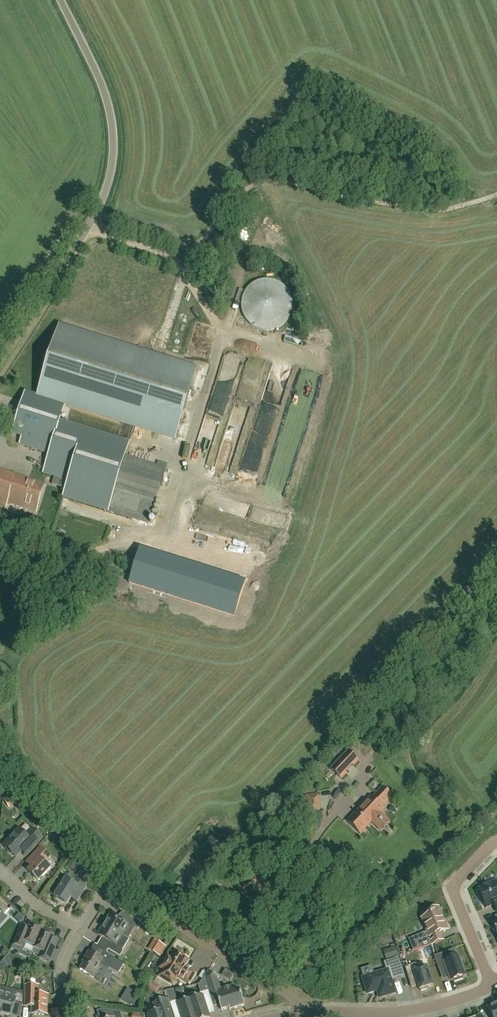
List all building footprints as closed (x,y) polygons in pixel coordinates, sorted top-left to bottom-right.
[(245,282),(247,329),(292,327),(291,281),(245,282)] [(34,441),(32,448),(49,454),(43,472),(68,480),(65,492),(150,520),(166,470),(125,457),(130,444),(60,422),(66,405),(175,440),(198,370),(61,326),(38,396),(36,395),(22,402),(18,415),(24,425),(26,426),(22,437),(34,441)] [(211,408),(223,412),(225,406),(213,401),(211,408)] [(39,501),(45,483),(0,470),(0,508),(5,509),(7,503),(11,490),(22,494),(24,488),(30,490),(27,497),(39,501)] [(36,512),(39,501),(27,497),(30,490),(24,488),(22,494),(11,490),(7,503),(36,512)] [(188,563),(140,548),(129,583),(177,598),(188,563)] [(331,769),(342,778),(346,773),(344,772),(352,764),(354,765),(358,760),(348,751),(331,769)] [(371,797),(365,804),(359,810),(372,821),(377,827),(380,823),(381,824),(383,822),(382,821),(385,818),(380,813),(383,809),(382,807),(392,797),(383,788),(372,798),(371,797)] [(6,800),(11,808),(23,801),(17,793),(6,800)] [(322,794),(308,795),(309,812),(323,811),(322,794)] [(372,821),(359,810),(348,821),(360,833),(372,821)] [(27,855),(43,839),(32,828),(26,835),(19,829),(3,845),(16,857),(22,851),(27,855)] [(38,881),(51,868),(45,862),(51,857),(41,847),(31,857),(36,862),(28,871),(38,881)] [(83,892),(88,884),(91,877),(81,871),(73,883),(66,878),(54,896),(67,904),(74,892),(81,896),(83,892)] [(429,887),(433,890),(439,884),(436,880),(429,887)] [(495,883),(495,881),(487,884),(488,886),(479,889),(480,893),(479,895),(483,904),(485,904),(486,908),(494,905),(496,912),(496,882),(495,883)] [(466,893),(474,890),(472,884),(464,887),(466,893)] [(472,911),(483,907),(476,890),(466,894),(472,911)] [(0,901),(0,914),(1,913),(4,915),(9,910),(0,901)] [(429,916),(422,919),(427,932),(425,933),(426,938),(417,942),(420,949),(430,946),(443,940),(440,933),(448,930),(439,908),(428,912),(429,916)] [(111,914),(105,924),(122,935),(129,925),(137,930),(141,924),(131,917),(127,924),(111,914)] [(403,915),(392,925),(396,930),(407,919),(403,915)] [(29,928),(22,926),(14,945),(21,948),(21,947),(33,952),(34,949),(42,932),(43,930),(41,929),(41,928),(41,927),(34,924),(32,924),(32,925),(30,925),(29,928)] [(116,946),(122,935),(105,924),(98,935),(112,944),(108,950),(121,957),(124,951),(116,946)] [(43,932),(42,932),(34,949),(42,952),(39,958),(50,962),(55,950),(49,947),(53,937),(52,936),(52,935),(52,934),(45,931),(44,931),(43,932)] [(165,946),(158,941),(152,950),(159,955),(165,946)] [(399,951),(386,954),(388,960),(401,957),(399,951)] [(92,978),(100,964),(108,969),(109,966),(120,972),(124,965),(114,959),(104,952),(100,958),(91,953),(80,970),(92,978)] [(165,969),(163,972),(161,976),(172,983),(177,976),(189,984),(195,973),(190,970),(183,966),(187,959),(176,952),(171,958),(168,957),(162,967),(165,969)] [(451,981),(454,980),(455,982),(463,979),(462,977),(465,976),(462,968),(464,967),(460,957),(458,958),(458,957),(457,957),(448,960),(445,953),(435,957),(439,969),(446,967),(450,977),(451,981)] [(222,973),(228,964),(220,958),(213,967),(222,973)] [(378,993),(379,998),(395,993),(390,976),(401,972),(402,975),(403,975),(398,959),(385,963),(387,970),(363,978),(368,994),(375,991),(376,990),(379,991),(378,993)] [(416,977),(418,986),(419,990),(420,990),(421,991),(427,989),(427,988),(433,986),(427,967),(418,969),(416,963),(405,967),(409,980),(416,977)] [(204,978),(208,990),(213,1005),(213,1007),(219,1005),(221,1011),(229,1008),(229,1010),(244,1005),(239,989),(235,990),(234,985),(221,989),(218,979),(219,977),(208,971),(204,978)] [(154,982),(149,988),(157,994),(162,987),(154,982)] [(47,1015),(48,996),(38,996),(38,986),(26,986),(26,999),(33,999),(33,1014),(33,1015),(47,1015)] [(196,1016),(209,1016),(206,1007),(213,1005),(208,990),(201,993),(202,996),(190,1000),(196,1016)] [(23,1005),(23,994),(12,992),(11,998),(4,996),(0,1014),(12,1016),(15,1003),(23,1005)] [(170,1010),(166,999),(153,1003),(156,1012),(148,1015),(149,1016),(172,1016),(170,1010)] [(190,1000),(178,1003),(177,1000),(170,1003),(175,1016),(176,1016),(181,1015),(182,1016),(196,1016),(190,1000)] [(488,1009),(492,1016),(496,1016),(496,1004),(488,1009)]
